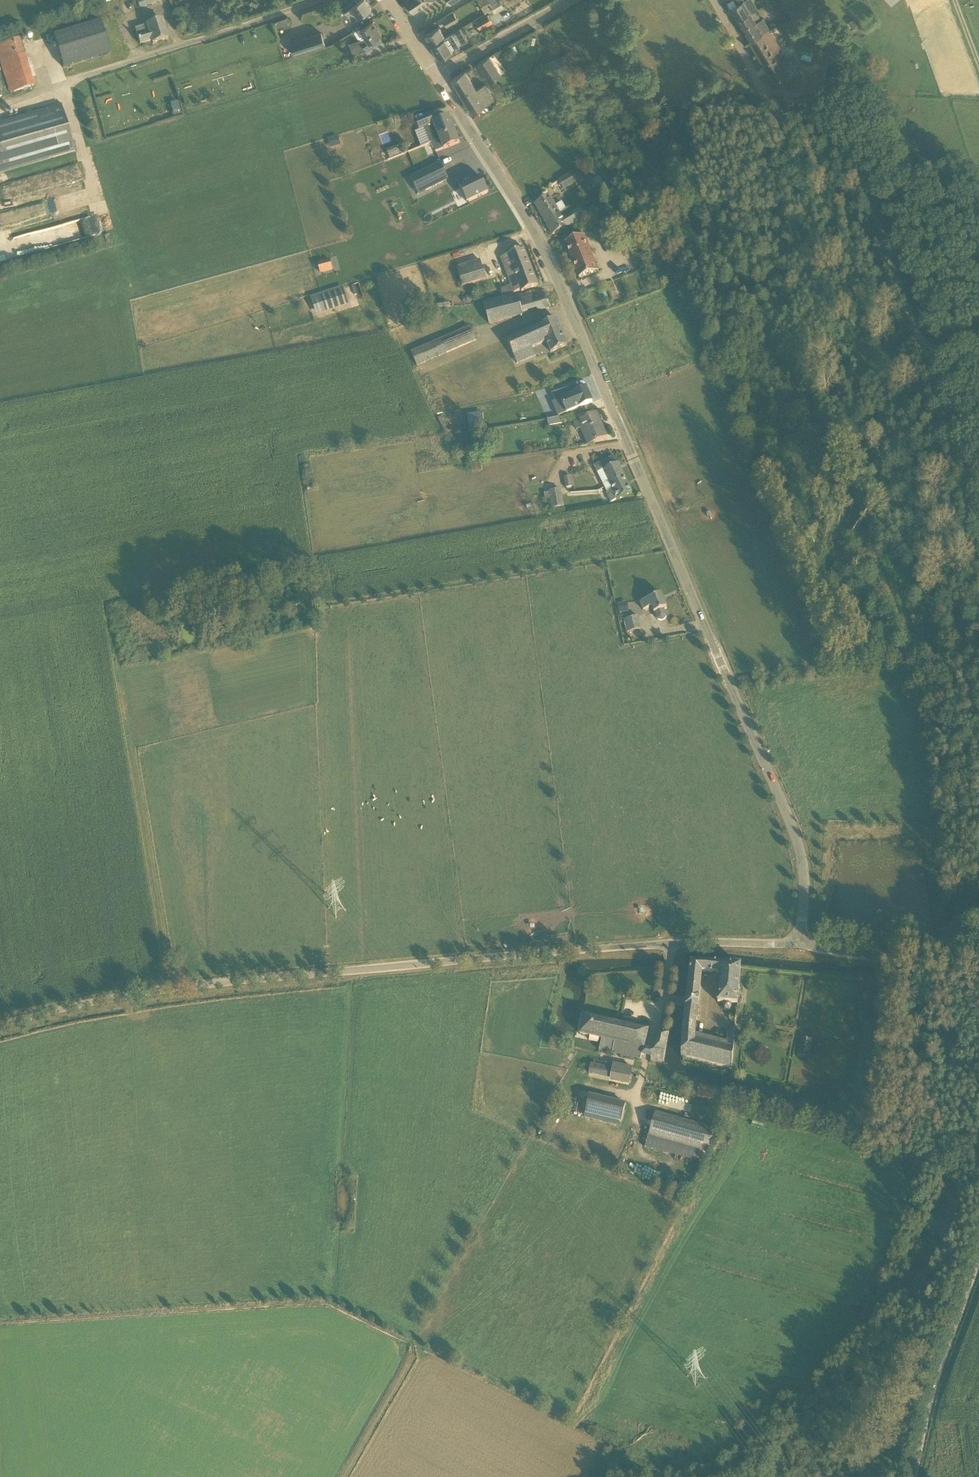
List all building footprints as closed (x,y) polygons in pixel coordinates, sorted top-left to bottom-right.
[(154,3),(163,0),(136,0),(140,9),(154,3)] [(347,5),(343,8),(342,6),(336,10),(346,25),(351,21),(372,8),(366,0),(360,0),(358,2),(357,0),(355,0),(347,5)] [(413,12),(432,0),(406,0),(413,12)] [(485,13),(492,8),(495,12),(504,6),(501,1),(502,0),(477,0),(485,13)] [(735,1),(735,0),(737,4),(731,8),(738,20),(751,12),(758,8),(753,0),(744,0),(734,0),(735,1)] [(785,15),(779,6),(774,9),(779,19),(785,15)] [(750,40),(763,33),(751,12),(738,20),(738,21),(739,21),(750,40)] [(438,20),(441,26),(444,24),(446,27),(458,20),(453,13),(446,16),(446,15),(438,20)] [(476,22),(480,29),(492,21),(488,15),(476,22)] [(275,21),(277,27),(288,23),(286,17),(275,21)] [(848,22),(852,28),(857,24),(854,19),(848,22)] [(162,20),(135,29),(140,45),(152,41),(153,43),(168,38),(162,20)] [(111,54),(101,21),(53,36),(63,68),(64,68),(111,54)] [(367,50),(370,47),(379,42),(376,38),(382,34),(373,21),(361,29),(367,39),(363,42),(361,39),(350,42),(353,53),(367,49),(367,50)] [(448,30),(443,33),(439,26),(425,34),(432,44),(450,33),(448,30)] [(787,80),(795,75),(797,74),(790,60),(782,65),(774,53),(781,49),(769,29),(763,33),(750,40),(774,81),(784,75),(787,80)] [(296,41),(300,53),(325,44),(321,32),(296,41)] [(453,50),(448,41),(447,40),(453,37),(450,33),(432,44),(432,45),(438,56),(441,57),(453,50)] [(28,78),(21,56),(25,54),(20,39),(0,45),(0,58),(11,94),(31,87),(28,78)] [(569,49),(539,63),(545,75),(574,61),(569,49)] [(489,56),(478,63),(490,82),(501,75),(490,56),(489,56)] [(477,89),(470,79),(465,70),(451,79),(473,113),(486,104),(494,99),(485,84),(477,89)] [(542,76),(528,81),(532,91),(546,86),(542,76)] [(0,123),(0,173),(75,152),(62,106),(0,123)] [(444,131),(453,127),(450,118),(434,124),(431,116),(416,122),(420,131),(416,132),(422,147),(424,146),(432,143),(447,137),(444,131)] [(460,143),(453,127),(444,131),(447,137),(432,143),(436,152),(444,149),(460,143)] [(330,147),(340,144),(338,136),(328,138),(330,147)] [(396,147),(387,151),(390,159),(399,155),(396,147)] [(449,180),(441,164),(441,163),(432,168),(422,173),(418,175),(425,191),(426,191),(439,184),(449,180)] [(575,174),(574,172),(560,181),(565,190),(584,178),(580,171),(575,174)] [(461,178),(456,180),(467,203),(489,193),(481,177),(474,181),(471,173),(461,178)] [(650,208),(651,195),(644,194),(642,207),(650,208)] [(546,223),(560,215),(549,197),(536,205),(546,223)] [(553,235),(562,230),(585,217),(580,209),(571,214),(572,216),(563,221),(560,215),(546,223),(553,235)] [(624,227),(619,215),(619,214),(593,225),(598,238),(624,227)] [(582,237),(585,236),(585,235),(566,243),(580,279),(599,271),(598,270),(596,271),(593,265),(596,264),(589,248),(587,249),(582,237)] [(512,285),(535,276),(524,249),(524,248),(502,258),(512,285)] [(321,274),(333,271),(330,259),(317,263),(321,274)] [(456,268),(462,286),(486,279),(480,260),(456,268)] [(538,285),(535,276),(512,285),(504,288),(507,295),(521,290),(522,292),(538,285)] [(317,316),(349,305),(343,289),(311,299),(317,316)] [(538,312),(551,309),(544,292),(533,293),(536,304),(538,312)] [(517,295),(484,303),(489,324),(523,315),(521,308),(536,304),(533,293),(517,295)] [(567,345),(556,319),(507,340),(514,356),(518,364),(536,356),(532,348),(539,345),(547,341),(552,353),(568,346),(567,345)] [(472,326),(412,352),(418,365),(477,340),(472,326)] [(567,413),(583,406),(592,402),(586,388),(575,393),(579,402),(565,408),(567,413)] [(588,445),(598,441),(607,437),(607,436),(605,437),(600,424),(601,423),(597,413),(578,421),(579,422),(574,423),(577,430),(582,428),(588,445)] [(560,418),(547,420),(549,426),(562,424),(560,418)] [(594,466),(598,473),(603,470),(610,485),(625,478),(618,463),(614,456),(600,463),(594,466)] [(480,463),(471,464),(472,471),(481,470),(480,463)] [(572,476),(565,478),(566,488),(574,487),(572,476)] [(612,490),(606,493),(611,502),(617,499),(617,500),(632,492),(625,478),(610,485),(612,490)] [(570,506),(568,492),(562,493),(561,490),(550,492),(553,509),(570,506)] [(641,603),(641,604),(644,610),(652,607),(655,613),(657,618),(658,620),(661,621),(666,619),(667,617),(666,614),(664,609),(667,608),(661,594),(641,603)] [(617,604),(619,614),(629,612),(627,602),(617,604)] [(624,620),(627,633),(641,629),(638,616),(624,620)] [(721,974),(722,965),(710,964),(691,962),(688,996),(688,997),(687,998),(699,999),(702,973),(721,974)] [(731,1004),(738,1005),(741,967),(722,965),(721,974),(718,1003),(724,1003),(731,1004)] [(699,1002),(699,999),(687,998),(687,1001),(687,1005),(687,1006),(682,1056),(732,1070),(736,1029),(730,1028),(729,1028),(726,1047),(694,1039),(696,1020),(697,1020),(698,1007),(699,1002)] [(642,1057),(644,1049),(649,1030),(620,1023),(584,1015),(581,1034),(615,1042),(612,1053),(641,1059),(642,1057)] [(665,1054),(669,1035),(658,1032),(654,1051),(665,1054)] [(801,1038),(799,1049),(810,1051),(812,1040),(801,1038)] [(663,1062),(665,1054),(654,1051),(650,1050),(644,1049),(642,1057),(648,1059),(663,1062)] [(610,1081),(628,1085),(632,1067),(614,1064),(613,1068),(589,1064),(587,1075),(611,1080),(610,1081)] [(700,1085),(697,1098),(713,1102),(716,1089),(700,1085)] [(586,1113),(611,1120),(621,1122),(625,1104),(590,1096),(586,1113)] [(715,1129),(674,1117),(655,1112),(645,1147),(695,1162),(699,1150),(708,1153),(715,1129)]
